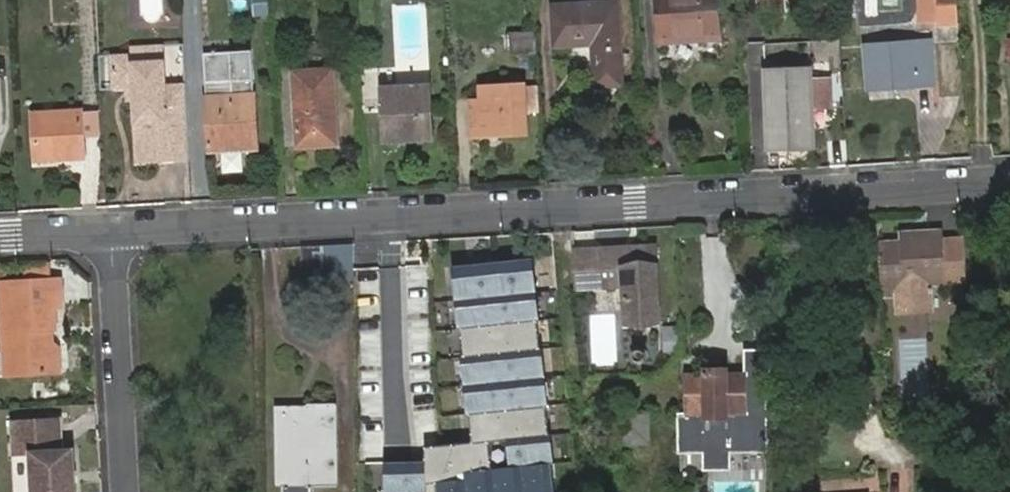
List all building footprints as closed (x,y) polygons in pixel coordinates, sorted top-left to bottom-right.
[(658,44),(721,40),(718,0),(655,0),(658,44)] [(937,28),(956,27),(955,0),(935,0),(937,28)] [(554,9),(556,48),(593,47),(595,87),(621,86),(616,6),(554,9)] [(535,35),(508,36),(509,57),(537,55),(535,35)] [(865,44),(867,89),(934,84),(931,40),(865,44)] [(252,54),(206,55),(206,66),(217,66),(218,81),(234,81),(235,97),(207,98),(210,152),(257,150),(252,54)] [(137,67),(137,75),(138,83),(166,83),(166,66),(137,67)] [(187,107),(185,66),(166,66),(166,83),(167,107),(187,107)] [(206,66),(207,98),(235,97),(234,81),(218,81),(217,66),(206,66)] [(764,72),(767,152),(813,149),(808,70),(764,72)] [(336,147),(331,72),(294,74),(299,148),(336,147)] [(137,166),(190,163),(187,107),(167,107),(166,83),(138,83),(137,75),(115,76),(117,109),(134,109),(137,166)] [(813,77),(816,110),(833,108),(829,76),(813,77)] [(481,110),(471,111),(473,138),(528,135),(525,85),(480,88),(481,103),(481,110)] [(382,89),(385,143),(434,141),(431,87),(382,89)] [(81,111),(33,114),(36,159),(84,157),(81,111)] [(219,171),(240,171),(240,153),(219,154),(219,171)] [(929,287),(964,285),(963,241),(943,242),(942,235),(909,237),(910,245),(900,246),(878,247),(881,297),(901,296),(902,311),(930,309),(929,287)] [(900,237),(900,246),(910,245),(909,237),(900,237)] [(656,247),(574,252),(576,292),(622,290),(624,328),(660,327),(656,247)] [(525,256),(447,265),(470,441),(424,444),(423,458),(384,459),(385,491),(556,491),(525,256)] [(55,372),(54,347),(53,341),(50,335),(49,326),(57,326),(56,305),(64,305),(62,278),(1,281),(1,282),(5,350),(8,354),(9,374),(55,372)] [(617,313),(591,313),(591,368),(616,368),(617,313)] [(361,325),(387,325),(387,314),(361,315),(361,325)] [(662,349),(674,349),(675,327),(663,327),(662,349)] [(745,349),(744,377),(744,415),(728,414),(727,419),(704,419),(703,414),(688,415),(680,414),(681,453),(704,453),(704,471),(732,471),(731,453),(768,453),(767,349),(745,349)] [(744,415),(744,377),(728,377),(728,371),(705,370),(704,377),(688,376),(688,415),(703,414),(704,419),(727,419),(728,414),(744,415)] [(281,414),(281,479),(310,479),(310,486),(338,486),(336,405),(308,405),(308,414),(281,414)] [(611,414),(612,446),(650,446),(649,414),(611,414)] [(75,447),(66,448),(64,417),(12,420),(15,457),(30,457),(33,491),(78,491),(75,447)] [(310,486),(310,479),(281,479),(282,491),(310,491),(310,486)]
